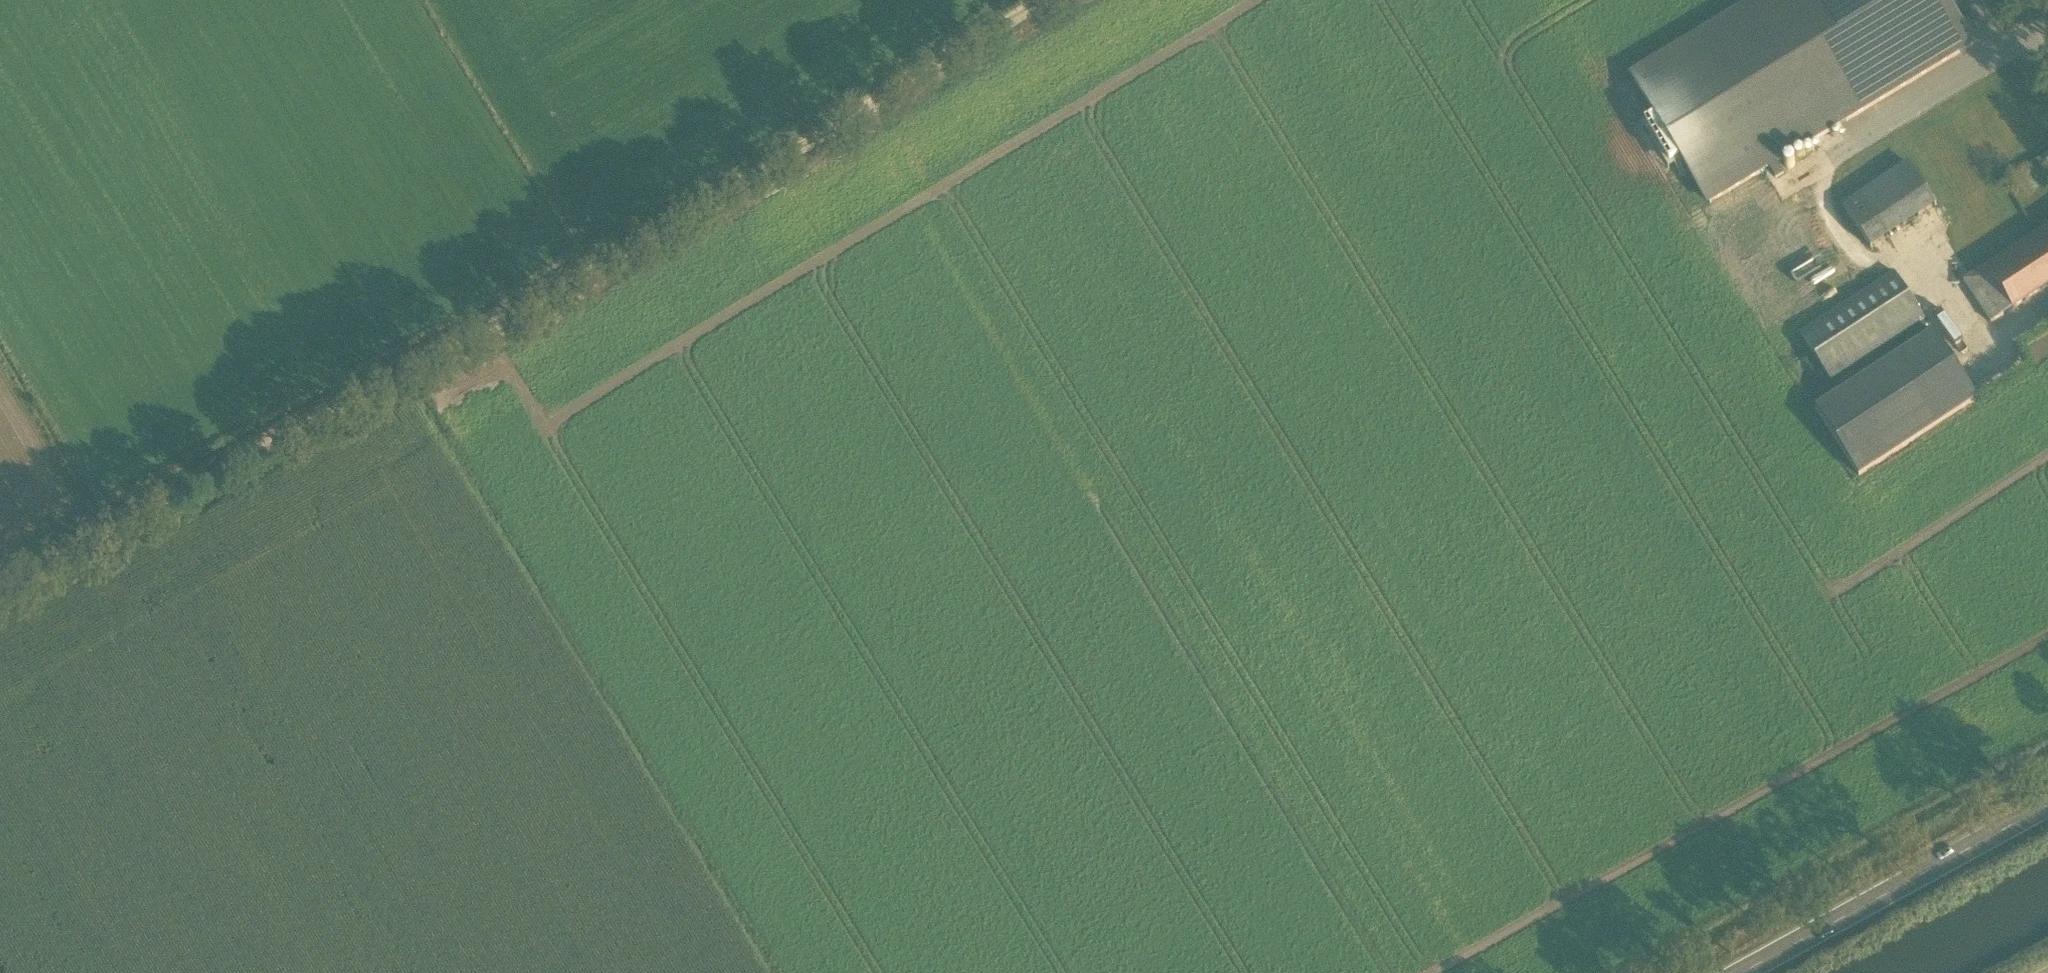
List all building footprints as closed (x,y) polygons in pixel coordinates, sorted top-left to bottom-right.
[(1710,204),(1973,46),(1945,0),(1752,0),(1631,72),(1710,204)] [(1844,207),(1871,249),(1937,205),(1909,163),(1844,207)] [(1963,280),(1991,323),(2047,286),(2047,226),(1963,280)] [(1925,320),(1894,271),(1799,333),(1830,382),(1925,320)] [(1934,332),(1816,410),(1859,477),(1978,399),(1934,332)]
